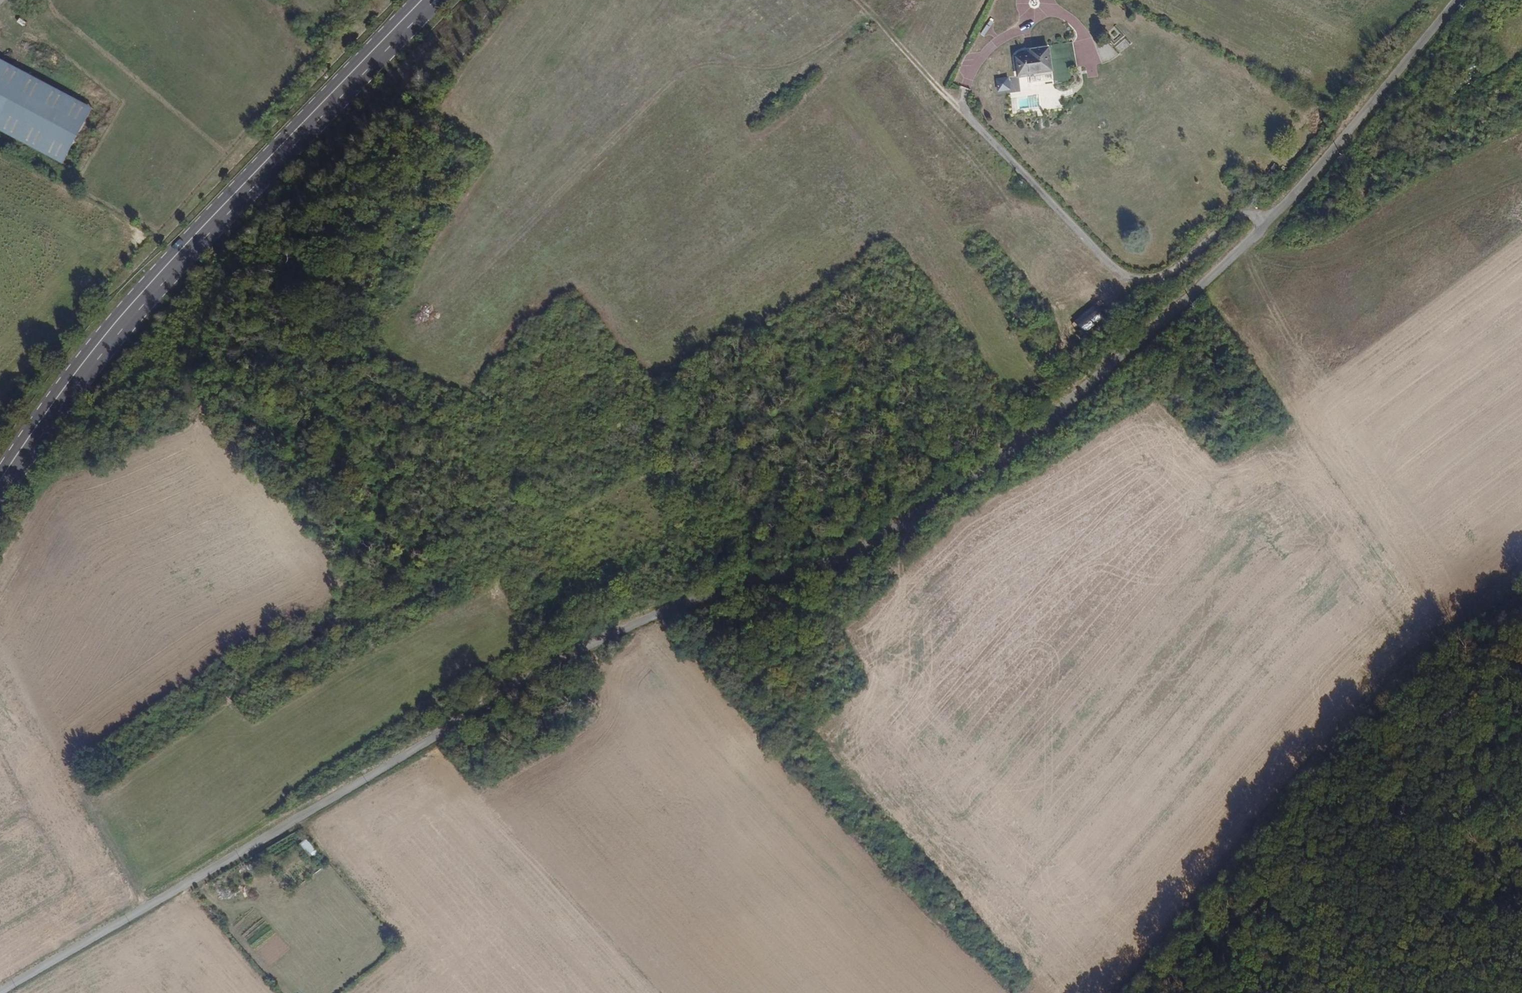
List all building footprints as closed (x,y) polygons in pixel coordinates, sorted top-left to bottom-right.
[(1053,70),(1050,45),(1028,47),(1026,50),(1026,53),(1017,54),(1019,77),(1033,75),(1033,72),(1053,70)] [(1066,57),(1066,54),(1072,55),(1074,48),(1057,45),(1055,55),(1066,57)] [(0,60),(0,131),(64,165),(91,108),(0,60)] [(1070,325),(1075,335),(1099,322),(1093,311),(1070,325)]
